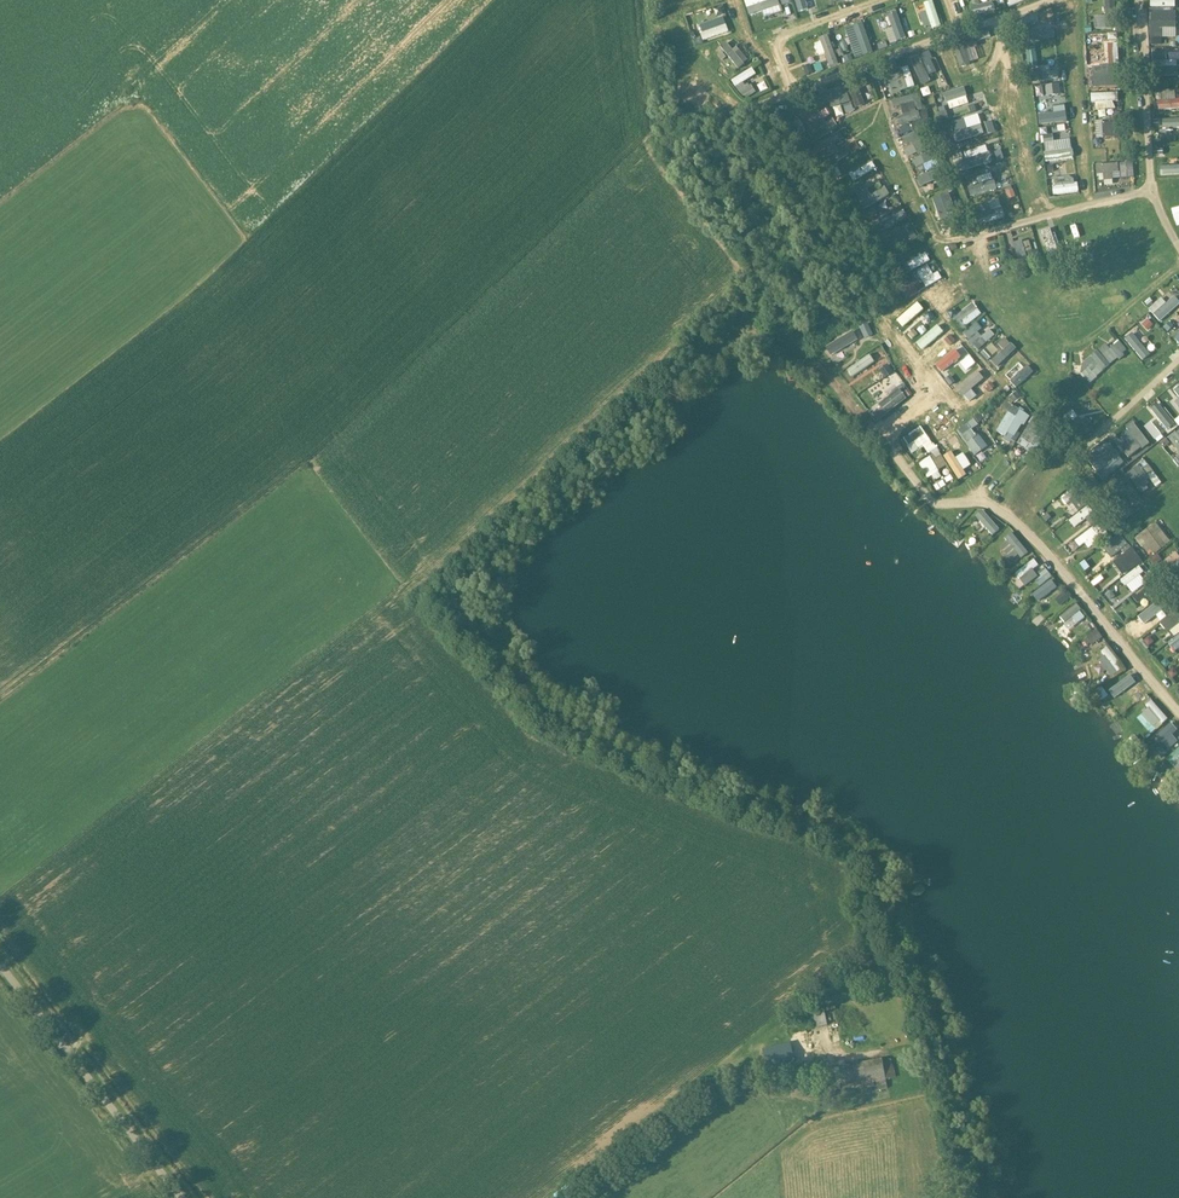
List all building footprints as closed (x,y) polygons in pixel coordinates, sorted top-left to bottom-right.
[(781,8),(778,0),(744,0),(750,18),(781,8)] [(796,12),(807,10),(805,0),(794,0),(796,12)] [(921,12),(923,26),(931,24),(932,28),(939,27),(935,0),(924,2),(926,11),(921,12)] [(1115,0),(1105,0),(1106,19),(1116,18),(1115,0)] [(992,2),(969,6),(970,15),(994,11),(992,2)] [(1150,10),(1150,37),(1176,38),(1176,10),(1150,10)] [(890,44),(906,38),(897,12),(888,15),(892,27),(885,30),(890,44)] [(886,13),(877,16),(882,28),(890,25),(886,13)] [(1094,28),(1106,28),(1105,15),(1094,16),(1094,28)] [(699,25),(704,40),(729,31),(723,16),(699,25)] [(846,27),(853,57),(872,52),(864,23),(846,27)] [(1024,40),(1046,38),(1045,25),(1023,26),(1024,40)] [(831,37),(815,40),(818,55),(826,53),(828,66),(837,64),(831,37)] [(726,41),(720,46),(736,70),(748,62),(737,45),(732,49),(726,41)] [(966,49),(975,47),(974,42),(954,47),(959,67),(969,65),(966,49)] [(1036,47),(1026,48),(1027,67),(1037,66),(1036,47)] [(1152,75),(1178,75),(1178,56),(1175,56),(1175,48),(1152,48),(1152,75)] [(910,58),(921,85),(930,81),(927,75),(937,71),(928,50),(910,58)] [(896,60),(889,62),(891,72),(898,70),(896,60)] [(791,67),(795,81),(816,76),(812,62),(791,67)] [(1092,87),(1113,87),(1112,65),(1091,66),(1092,87)] [(902,71),(888,73),(891,92),(913,89),(910,66),(901,67),(902,71)] [(731,80),(735,86),(756,74),(752,67),(731,80)] [(1058,71),(1031,72),(1032,81),(1059,79),(1058,71)] [(760,74),(737,85),(745,101),(768,90),(760,74)] [(844,112),(874,101),(868,85),(872,84),(868,74),(858,77),(862,90),(849,95),(851,102),(842,105),(844,112)] [(1178,108),(1178,98),(1175,99),(1174,89),(1168,90),(1168,82),(1154,83),(1155,93),(1162,92),(1163,101),(1157,101),(1158,110),(1178,108)] [(1060,83),(1046,84),(1046,95),(1060,95),(1060,83)] [(830,100),(835,117),(844,114),(841,104),(851,101),(846,85),(820,93),(823,102),(830,100)] [(963,86),(943,93),(950,110),(970,103),(963,86)] [(1045,87),(1035,87),(1035,96),(1045,96),(1045,87)] [(1114,108),(1114,92),(1090,93),(1091,102),(1104,101),(1105,108),(1114,108)] [(893,106),(920,99),(918,93),(891,100),(893,106)] [(900,103),(901,124),(915,123),(914,109),(921,109),(921,102),(900,103)] [(833,118),(825,122),(817,106),(800,115),(813,141),(838,128),(833,118)] [(1038,113),(1039,124),(1067,122),(1067,112),(1038,113)] [(1162,118),(1162,127),(1178,127),(1178,118),(1162,118)] [(1095,138),(1114,137),(1114,122),(1102,123),(1101,120),(1095,120),(1095,138)] [(954,147),(971,141),(966,127),(949,134),(954,147)] [(903,136),(904,144),(919,141),(917,133),(903,136)] [(1053,134),(1043,135),(1045,161),(1073,159),(1071,139),(1053,140),(1053,134)] [(824,168),(851,157),(846,146),(837,149),(833,138),(815,145),(824,168)] [(848,146),(853,153),(861,147),(855,140),(848,146)] [(920,141),(903,148),(907,158),(924,151),(920,141)] [(986,154),(980,156),(978,148),(966,152),(968,159),(960,161),(963,170),(989,162),(986,154)] [(915,156),(915,171),(933,170),(932,155),(915,156)] [(872,161),(850,174),(854,181),(876,168),(872,161)] [(1096,164),(1096,173),(1103,173),(1104,178),(1134,177),(1133,163),(1096,164)] [(1160,166),(1160,175),(1178,174),(1178,165),(1160,166)] [(940,180),(938,171),(917,176),(919,185),(940,180)] [(992,172),(976,177),(978,183),(970,186),(973,196),(997,188),(992,172)] [(836,184),(841,191),(854,182),(849,174),(836,184)] [(1054,194),(1077,193),(1077,176),(1053,177),(1054,194)] [(863,209),(890,195),(885,187),(870,195),(867,189),(855,195),(863,209)] [(953,223),(945,194),(934,197),(942,226),(953,223)] [(880,214),(885,228),(907,220),(902,206),(880,214)] [(979,223),(1005,219),(1003,208),(978,212),(979,223)] [(1042,230),(1049,257),(1061,254),(1054,227),(1042,230)] [(918,240),(914,231),(908,234),(906,229),(890,236),(896,250),(918,240)] [(1012,233),(1016,262),(1033,260),(1030,239),(1022,240),(1021,232),(1012,233)] [(908,262),(912,270),(931,261),(926,253),(908,262)] [(898,267),(902,275),(911,271),(907,263),(898,267)] [(926,288),(942,279),(938,271),(931,275),(927,267),(917,272),(926,288)] [(919,301),(921,305),(936,298),(931,288),(905,301),(908,306),(919,301)] [(941,301),(946,309),(962,300),(958,292),(941,301)] [(1160,322),(1178,304),(1178,300),(1174,295),(1166,302),(1161,297),(1148,309),(1160,322)] [(974,303),(953,317),(960,328),(981,315),(974,303)] [(909,330),(918,326),(914,317),(919,314),(915,305),(899,312),(897,307),(875,318),(883,334),(905,323),(909,330)] [(941,312),(926,322),(930,328),(945,318),(941,312)] [(1146,316),(1139,321),(1147,330),(1153,325),(1146,316)] [(978,322),(963,332),(968,338),(982,329),(978,322)] [(868,323),(860,327),(865,338),(873,334),(868,323)] [(990,328),(971,340),(976,349),(995,337),(990,328)] [(830,355),(858,340),(853,331),(825,345),(830,355)] [(1125,339),(1143,361),(1150,354),(1132,333),(1125,339)] [(950,335),(941,343),(950,352),(958,344),(950,335)] [(1005,337),(998,343),(1003,348),(1010,342),(1005,337)] [(1089,382),(1128,351),(1119,340),(1110,348),(1107,344),(1077,368),(1089,382)] [(1011,343),(991,361),(997,367),(1017,349),(1011,343)] [(980,353),(985,361),(998,351),(993,344),(980,353)] [(872,369),(880,364),(873,352),(850,366),(860,383),(875,374),(872,369)] [(969,352),(953,364),(957,370),(964,365),(970,373),(979,366),(969,352)] [(883,380),(891,371),(881,362),(873,371),(883,380)] [(1017,388),(1033,371),(1027,364),(1010,381),(1017,388)] [(982,402),(1005,387),(992,368),(970,383),(982,402)] [(898,388),(879,403),(887,413),(906,398),(898,388)] [(1016,391),(1010,396),(1015,402),(1021,397),(1016,391)] [(1167,430),(1176,422),(1158,402),(1149,410),(1167,430)] [(1010,404),(995,432),(1013,442),(1028,413),(1010,404)] [(1065,416),(1070,422),(1077,416),(1072,410),(1065,416)] [(980,414),(957,429),(974,455),(986,447),(973,427),(984,420),(980,414)] [(1153,420),(1145,425),(1153,439),(1161,435),(1153,420)] [(1122,435),(1130,447),(1124,451),(1128,457),(1149,444),(1134,421),(1126,427),(1128,430),(1122,435)] [(1031,452),(1044,433),(1030,424),(1017,443),(1031,452)] [(902,437),(912,453),(924,446),(928,454),(936,450),(922,426),(902,437)] [(1168,437),(1178,451),(1178,429),(1168,437)] [(956,437),(950,440),(954,451),(961,448),(956,437)] [(957,480),(966,475),(963,469),(971,466),(964,453),(954,457),(951,451),(944,455),(957,480)] [(1106,463),(1110,471),(1124,464),(1119,455),(1106,463)] [(932,483),(942,476),(930,456),(919,462),(932,483)] [(1139,464),(1127,473),(1142,494),(1149,490),(1144,483),(1150,479),(1139,464)] [(1148,464),(1143,468),(1156,486),(1161,482),(1148,464)] [(1120,476),(1123,484),(1130,482),(1127,474),(1120,476)] [(1127,518),(1134,514),(1129,505),(1122,509),(1127,518)] [(1075,528),(1093,513),(1087,506),(1069,520),(1075,528)] [(982,510),(974,517),(992,535),(1000,528),(982,510)] [(1157,521),(1136,537),(1150,556),(1171,541),(1157,521)] [(1079,547),(1085,543),(1088,548),(1101,540),(1093,527),(1075,539),(1079,547)] [(1014,533),(1000,543),(1014,562),(1027,553),(1014,533)] [(1112,559),(1129,545),(1119,533),(1102,547),(1112,559)] [(1131,547),(1112,564),(1124,576),(1142,559),(1131,547)] [(1166,559),(1174,572),(1178,569),(1178,556),(1177,552),(1166,559)] [(1023,586),(1038,578),(1033,569),(1039,565),(1036,560),(1015,571),(1023,586)] [(1139,566),(1120,580),(1125,586),(1135,579),(1140,587),(1150,580),(1139,566)] [(1047,570),(1035,578),(1040,585),(1051,577),(1047,570)] [(1053,580),(1032,592),(1036,599),(1057,587),(1053,580)] [(1156,620),(1165,612),(1151,597),(1155,594),(1147,584),(1134,596),(1146,609),(1156,620)] [(1065,589),(1055,600),(1062,606),(1072,595),(1065,589)] [(1086,617),(1075,604),(1059,617),(1069,630),(1086,617)] [(1160,622),(1169,632),(1178,623),(1178,618),(1173,611),(1160,622)] [(1086,648),(1102,637),(1097,629),(1081,641),(1086,648)] [(1178,646),(1178,635),(1168,643),(1173,650),(1178,646)] [(1109,649),(1097,658),(1111,677),(1123,668),(1109,649)] [(1136,694),(1139,698),(1145,694),(1133,677),(1125,682),(1126,684),(1115,692),(1123,703),(1136,694)] [(1101,686),(1095,691),(1101,700),(1108,695),(1101,686)] [(1137,718),(1151,734),(1168,718),(1151,700),(1146,705),(1148,708),(1137,718)] [(1169,749),(1178,741),(1172,734),(1177,729),(1171,722),(1156,735),(1169,749)] [(1162,746),(1155,751),(1159,758),(1166,754),(1162,746)] [(1167,756),(1177,772),(1178,771),(1178,748),(1167,756)] [(826,1025),(825,1008),(808,1008),(809,1026),(826,1025)] [(762,1048),(767,1067),(794,1061),(790,1042),(762,1048)] [(838,1091),(887,1085),(886,1079),(895,1077),(892,1058),(835,1065),(838,1091)]
